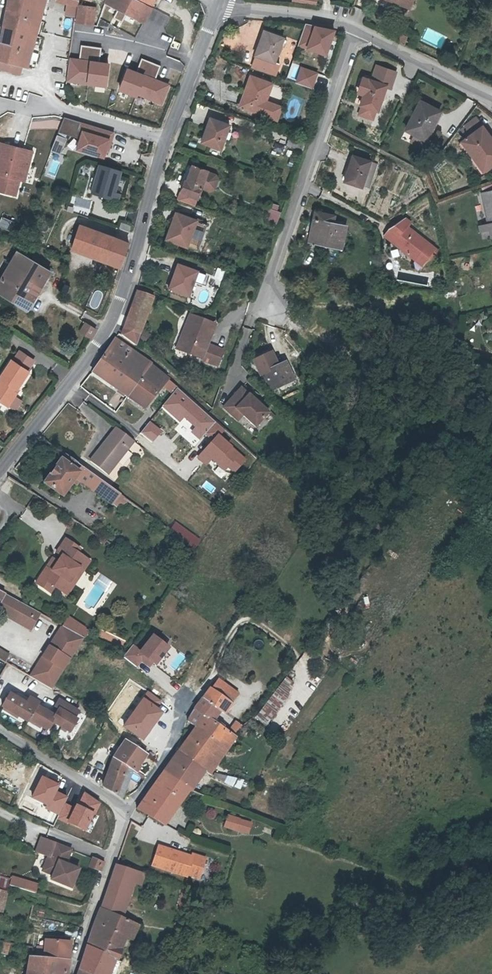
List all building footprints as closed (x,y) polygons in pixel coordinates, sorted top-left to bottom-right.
[(5,28),(29,33),(36,5),(43,7),(47,8),(48,0),(10,0),(5,28)] [(69,1),(67,13),(75,14),(77,0),(67,0),(69,1)] [(106,1),(144,19),(151,6),(146,3),(148,0),(106,0),(106,1)] [(324,1),(323,6),(346,12),(348,7),(324,1)] [(80,27),(92,30),(97,5),(78,2),(76,21),(81,22),(80,27)] [(36,35),(43,7),(36,5),(29,33),(36,35)] [(297,47),(326,55),(334,29),(304,21),(297,47)] [(29,33),(5,28),(2,40),(32,50),(36,35),(29,33)] [(102,33),(79,85),(117,102),(137,58),(109,46),(113,36),(114,34),(104,30),(102,33)] [(263,35),(258,48),(261,49),(259,55),(276,61),(285,36),(267,30),(264,35),(263,35)] [(406,45),(410,36),(404,34),(401,42),(406,45)] [(0,40),(0,66),(21,72),(23,64),(28,66),(32,50),(2,40),(0,40)] [(381,109),(388,88),(389,85),(392,86),(398,71),(380,64),(374,80),(372,79),(363,103),(365,104),(379,109),(381,109)] [(294,82),(311,88),(318,72),(300,65),(294,82)] [(274,83),(252,75),(245,94),(248,95),(244,106),(279,119),(283,106),(267,100),(274,83)] [(441,112),(422,101),(408,129),(416,133),(426,138),(427,139),(441,112)] [(379,109),(365,104),(361,113),(376,118),(379,109)] [(483,126),(477,117),(466,125),(467,126),(463,129),(468,137),(483,126)] [(207,125),(203,138),(206,139),(204,143),(222,149),(231,124),(212,118),(209,126),(207,125)] [(115,133),(81,123),(79,131),(83,132),(81,140),(78,150),(105,158),(107,152),(110,140),(113,141),(115,133)] [(478,162),(482,159),(488,168),(491,165),(491,138),(483,126),(468,137),(463,141),(478,162)] [(422,146),(426,138),(416,133),(413,141),(422,146)] [(306,139),(290,134),(287,144),(303,149),(306,139)] [(60,155),(66,139),(58,136),(52,152),(60,155)] [(20,181),(24,166),(28,167),(32,153),(1,145),(0,148),(0,192),(16,197),(20,181)] [(380,164),(355,154),(346,179),(370,187),(374,176),(375,177),(380,164)] [(123,171),(101,164),(91,193),(118,201),(121,193),(115,191),(119,178),(120,179),(123,171)] [(209,170),(194,165),(188,181),(186,180),(182,191),(199,196),(202,186),(212,189),(216,187),(219,179),(217,174),(209,171),(209,170)] [(25,182),(28,167),(24,166),(20,181),(25,182)] [(484,193),(484,199),(490,220),(491,226),(482,228),(485,239),(491,237),(491,191),(484,193)] [(278,211),(269,208),(266,216),(275,219),(278,211)] [(332,213),(319,210),(312,238),(343,245),(347,227),(334,223),(336,216),(332,215),(332,213)] [(209,223),(178,212),(175,220),(173,220),(169,233),(172,234),(170,240),(199,250),(209,223)] [(391,226),(386,233),(418,258),(424,250),(430,256),(437,247),(409,225),(412,221),(406,217),(391,226)] [(15,224),(4,219),(0,228),(11,233),(15,224)] [(132,227),(122,223),(120,229),(130,233),(132,227)] [(81,225),(73,250),(120,267),(129,244),(81,225)] [(424,250),(418,258),(424,263),(430,256),(424,250)] [(19,252),(0,284),(0,295),(30,313),(51,273),(19,252)] [(172,274),(168,284),(171,285),(169,290),(186,296),(191,281),(194,272),(176,266),(173,274),(172,274)] [(206,276),(194,272),(191,281),(203,286),(206,276)] [(138,292),(125,327),(141,333),(153,298),(138,292)] [(192,314),(180,344),(190,348),(189,352),(220,364),(225,349),(209,343),(217,324),(192,314)] [(87,323),(81,330),(91,337),(97,329),(87,323)] [(142,334),(125,327),(123,335),(137,345),(142,334)] [(114,337),(106,349),(135,368),(143,357),(114,337)] [(118,378),(113,385),(120,389),(135,368),(106,349),(105,351),(107,352),(98,364),(118,378)] [(33,362),(17,351),(11,360),(27,371),(33,362)] [(143,357),(135,368),(144,375),(129,395),(145,406),(170,379),(143,357)] [(1,379),(0,380),(0,401),(8,406),(9,405),(14,397),(19,389),(17,388),(28,371),(27,371),(11,360),(11,359),(0,376),(0,378),(1,379)] [(92,370),(113,385),(118,378),(98,364),(92,370)] [(293,383),(287,367),(264,375),(270,391),(293,383)] [(120,389),(129,395),(144,375),(135,368),(120,389)] [(268,412),(242,386),(224,405),(231,412),(236,407),(243,413),(255,425),(268,412)] [(20,401),(14,397),(9,405),(15,409),(20,401)] [(77,412),(98,424),(103,415),(82,403),(77,412)] [(236,407),(231,412),(238,419),(243,413),(236,407)] [(242,417),(238,421),(246,429),(250,425),(242,417)] [(102,448),(101,447),(90,460),(108,474),(134,441),(122,433),(117,429),(102,448)] [(63,459),(45,482),(63,497),(75,481),(78,477),(81,473),(93,483),(97,477),(85,469),(67,456),(64,459),(63,459)] [(114,504),(117,499),(121,495),(116,491),(97,477),(93,483),(81,473),(78,477),(75,481),(79,484),(82,480),(114,504)] [(117,499),(114,504),(118,507),(121,503),(126,506),(130,501),(125,498),(122,503),(117,499)] [(189,544),(194,536),(176,523),(170,530),(189,544)] [(200,540),(194,536),(189,544),(195,548),(200,540)] [(81,549),(67,540),(58,553),(64,558),(61,564),(59,562),(53,571),(48,567),(37,583),(52,593),(56,587),(64,592),(71,583),(75,586),(85,571),(79,567),(85,558),(78,553),(81,549)] [(91,562),(85,558),(79,567),(85,571),(91,562)] [(54,559),(48,567),(53,571),(59,562),(54,559)] [(75,586),(71,583),(64,592),(68,595),(75,586)] [(15,613),(19,606),(0,595),(0,603),(15,613)] [(64,626),(85,637),(90,628),(71,618),(69,616),(64,626)] [(58,665),(44,657),(32,677),(54,690),(57,685),(85,637),(64,626),(63,625),(50,646),(64,654),(58,665)] [(139,649),(132,644),(122,657),(137,668),(142,661),(152,669),(169,647),(151,633),(139,649)] [(64,654),(50,646),(44,657),(58,665),(64,654)] [(4,661),(8,654),(0,648),(0,659),(4,661)] [(256,713),(267,721),(295,685),(285,676),(256,713)] [(176,707),(178,709),(186,699),(162,682),(147,703),(148,704),(168,717),(176,707)] [(188,721),(196,726),(218,742),(226,730),(210,720),(217,709),(225,714),(231,704),(221,693),(226,687),(219,682),(213,689),(210,687),(188,721)] [(27,705),(9,695),(2,707),(27,722),(29,719),(47,730),(51,721),(70,732),(77,720),(74,718),(78,711),(59,700),(54,707),(58,709),(54,716),(36,706),(37,703),(30,699),(27,705)] [(144,705),(138,699),(128,709),(135,716),(144,705)] [(177,724),(172,720),(168,717),(148,704),(133,726),(134,727),(126,738),(133,742),(132,744),(146,754),(147,755),(148,753),(158,761),(164,751),(154,743),(169,723),(175,727),(177,724)] [(172,720),(178,709),(176,707),(168,717),(172,720)] [(127,722),(119,734),(126,738),(134,727),(133,726),(127,722)] [(238,722),(230,733),(236,737),(244,726),(238,722)] [(222,745),(228,750),(237,738),(236,737),(230,733),(226,730),(218,742),(196,726),(179,750),(199,765),(204,769),(222,745)] [(146,754),(132,744),(133,742),(126,738),(114,758),(128,768),(132,772),(133,772),(146,754)] [(211,775),(228,750),(222,745),(204,769),(206,771),(211,775)] [(195,771),(199,765),(179,750),(177,752),(164,771),(190,790),(191,790),(192,790),(202,776),(195,771)] [(116,795),(128,768),(114,758),(103,786),(116,795)] [(204,769),(199,765),(195,771),(202,776),(206,771),(204,769)] [(121,798),(132,772),(128,768),(116,795),(121,798)] [(0,771),(0,787),(6,789),(12,776),(0,771)] [(166,825),(190,790),(164,771),(137,808),(166,825)] [(230,817),(226,826),(235,830),(239,821),(230,817)] [(56,842),(42,836),(35,851),(48,856),(50,857),(56,843),(56,842)] [(56,843),(50,857),(48,856),(42,869),(53,874),(50,879),(71,888),(79,869),(65,863),(71,849),(56,843)] [(153,863),(187,875),(188,873),(199,877),(206,857),(193,853),(192,856),(173,849),(159,845),(153,863)] [(92,859),(88,868),(101,872),(104,863),(92,859)] [(112,879),(134,882),(138,871),(117,864),(112,879)] [(145,873),(138,871),(134,882),(141,884),(145,873)] [(0,877),(0,890),(7,892),(8,885),(10,880),(0,877)] [(19,880),(10,877),(10,880),(8,885),(17,888),(19,880)] [(112,879),(102,908),(121,916),(134,882),(112,879)] [(183,885),(178,913),(185,916),(191,887),(183,885)] [(117,960),(121,950),(120,949),(122,945),(117,943),(120,933),(133,938),(140,924),(121,916),(102,908),(90,940),(85,954),(81,967),(97,973),(105,973),(112,957),(117,960)] [(37,948),(36,957),(50,959),(69,961),(71,942),(45,940),(44,947),(38,947),(37,948)] [(10,942),(3,941),(0,952),(0,954),(7,956),(10,942)] [(50,959),(36,957),(29,957),(25,973),(48,973),(50,959)] [(117,960),(112,957),(105,973),(111,973),(117,960)] [(69,961),(50,959),(48,973),(67,973),(69,961)]
